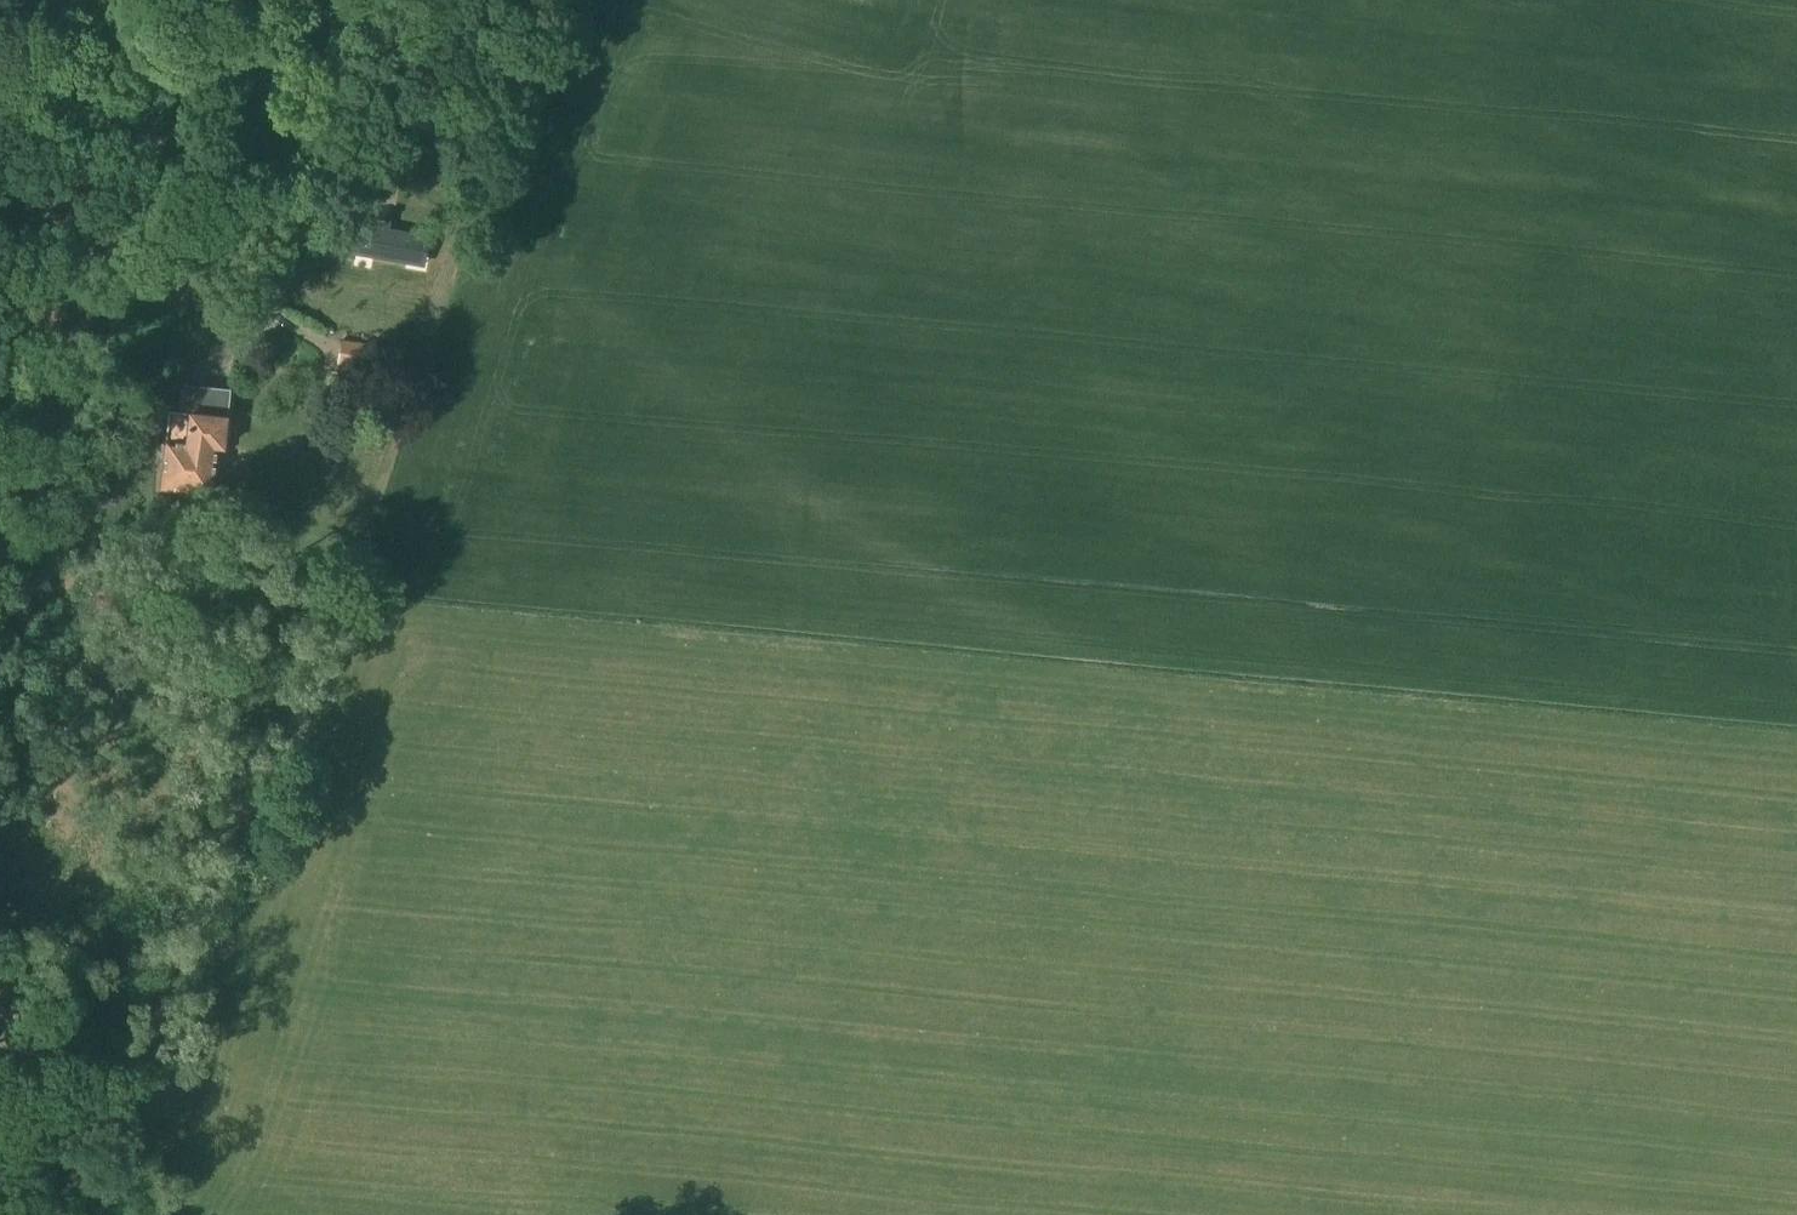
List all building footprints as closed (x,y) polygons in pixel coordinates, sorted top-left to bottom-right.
[(409,232),(388,228),(390,220),(358,214),(355,227),(324,221),(318,252),(353,259),(353,254),(403,263),(409,232)] [(366,344),(339,341),(336,364),(393,371),(393,366),(414,368),(416,353),(396,350),(396,345),(366,341),(366,344)] [(226,417),(229,390),(185,385),(182,412),(168,410),(160,488),(211,494),(216,448),(223,449),(226,417)]
